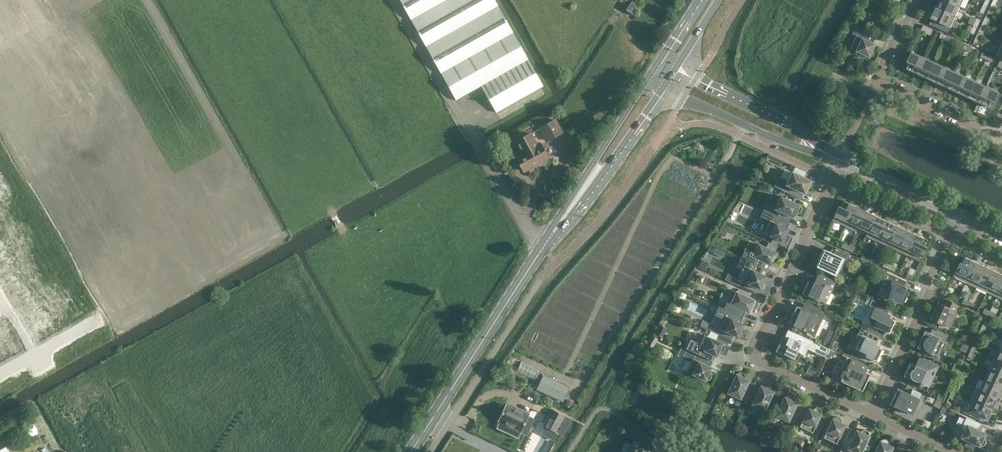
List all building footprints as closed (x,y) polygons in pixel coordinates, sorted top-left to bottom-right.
[(638,4),(632,0),(626,10),(632,14),(638,4)] [(959,6),(945,0),(938,0),(935,8),(954,17),(959,6)] [(947,33),(954,17),(935,8),(930,18),(934,20),(932,25),(932,26),(947,33)] [(932,36),(934,30),(923,25),(920,30),(920,31),(932,36)] [(846,46),(868,56),(869,57),(870,57),(871,57),(872,56),(873,56),(873,55),(874,54),(875,53),(875,52),(874,51),(874,50),(873,49),(873,48),(872,48),(874,44),(873,43),(875,38),(875,37),(855,27),(846,46)] [(916,74),(923,58),(910,51),(906,62),(908,63),(905,69),(916,74)] [(926,79),(934,62),(923,58),(916,74),(926,79)] [(936,84),(944,67),(934,62),(926,79),(936,84)] [(947,88),(954,72),(944,67),(936,84),(947,88)] [(957,93),(965,77),(954,72),(947,88),(957,93)] [(967,98),(975,82),(965,77),(957,93),(967,98)] [(978,103),(985,86),(975,82),(967,98),(978,103)] [(998,92),(985,86),(978,103),(989,108),(991,102),(994,103),(998,92)] [(540,127),(548,140),(562,133),(554,120),(540,127)] [(537,146),(530,133),(516,141),(523,153),(516,157),(518,161),(514,163),(513,165),(515,169),(518,170),(522,168),(523,171),(548,158),(540,144),(537,146)] [(780,166),(782,161),(768,154),(765,159),(780,166)] [(811,181),(792,172),(788,181),(778,176),(774,186),(800,198),(801,197),(803,193),(805,193),(807,189),(809,189),(810,189),(811,189),(811,188),(812,187),(813,186),(813,185),(813,184),(813,183),(812,182),(812,181),(811,181)] [(799,205),(781,196),(776,205),(767,201),(763,210),(789,222),(789,221),(791,217),(793,218),(795,213),(796,213),(797,213),(798,213),(799,213),(800,212),(801,212),(801,211),(801,210),(802,209),(802,208),(801,207),(801,206),(800,205),(799,205)] [(832,220),(845,226),(854,206),(844,201),(841,207),(838,206),(832,220)] [(865,210),(855,206),(854,206),(845,226),(855,231),(857,227),(865,210)] [(789,223),(789,222),(763,210),(758,219),(768,224),(763,233),(782,241),(783,242),(784,242),(785,241),(786,241),(787,240),(788,240),(788,239),(788,238),(788,237),(788,236),(788,235),(787,234),(787,233),(786,233),(788,228),(786,228),(789,223)] [(875,215),(865,210),(857,227),(867,232),(875,215)] [(885,220),(875,215),(867,232),(865,236),(876,240),(885,220)] [(896,225),(885,220),(876,240),(886,245),(896,225)] [(896,250),(906,230),(896,225),(886,245),(896,250)] [(916,234),(906,230),(896,250),(907,255),(916,234)] [(927,240),(916,234),(907,255),(920,261),(926,247),(924,246),(927,240)] [(718,237),(715,244),(720,246),(723,240),(718,237)] [(745,248),(741,258),(767,270),(767,269),(769,265),(772,260),(773,261),(774,261),(775,261),(776,261),(777,261),(778,260),(779,259),(779,258),(779,257),(779,256),(779,255),(779,254),(778,254),(778,253),(777,252),(758,244),(754,253),(745,248)] [(853,256),(835,248),(833,254),(823,249),(815,265),(831,273),(835,276),(836,275),(837,275),(847,264),(848,265),(853,256)] [(966,282),(975,262),(964,257),(961,263),(959,262),(953,276),(966,282)] [(767,271),(767,270),(741,258),(736,267),(741,269),(737,278),(728,273),(725,279),(739,286),(742,281),(760,289),(761,289),(762,289),(763,289),(764,289),(764,288),(765,288),(766,287),(766,286),(766,285),(766,284),(766,283),(766,282),(765,282),(764,281),(762,280),(764,275),(766,271),(767,271)] [(702,259),(699,267),(706,270),(709,263),(702,259)] [(976,287),(985,267),(975,262),(966,282),(976,287)] [(986,292),(996,271),(985,267),(976,287),(986,292)] [(906,281),(887,271),(886,272),(889,273),(888,279),(884,277),(877,295),(880,295),(880,296),(903,302),(910,289),(903,286),(906,281)] [(1001,285),(1001,274),(996,271),(986,292),(997,297),(1001,285)] [(802,294),(819,302),(820,301),(825,303),(835,282),(818,274),(817,274),(818,275),(814,284),(808,281),(802,294)] [(749,313),(751,308),(752,309),(753,309),(754,309),(755,308),(756,307),(757,306),(757,305),(757,304),(757,303),(757,302),(756,302),(756,301),(755,301),(755,300),(732,290),(724,308),(745,318),(745,317),(747,312),(749,313)] [(855,293),(851,301),(857,303),(860,296),(855,293)] [(950,327),(960,306),(960,305),(959,306),(944,298),(943,298),(941,304),(938,302),(934,311),(930,312),(931,316),(930,319),(930,320),(930,319),(942,325),(943,323),(950,327)] [(887,313),(890,308),(872,299),(869,305),(874,308),(870,317),(872,318),(874,324),(873,326),(889,333),(895,320),(889,318),(890,315),(887,313)] [(742,323),(745,318),(724,308),(718,305),(710,323),(702,320),(699,325),(716,333),(718,328),(738,337),(739,337),(740,337),(741,337),(742,336),(743,335),(744,334),(744,333),(744,332),(744,331),(743,330),(743,329),(742,329),(742,328),(744,324),(742,323)] [(824,312),(811,305),(808,312),(796,306),(789,322),(814,334),(824,312)] [(860,328),(856,337),(860,339),(855,348),(866,353),(865,356),(876,361),(882,348),(876,345),(879,337),(860,328)] [(823,344),(829,347),(835,332),(829,329),(823,344)] [(937,329),(936,330),(936,331),(934,335),(924,331),(917,347),(938,358),(949,335),(937,329)] [(829,348),(812,340),(791,330),(790,331),(791,331),(787,340),(782,337),(783,337),(782,336),(775,351),(776,351),(775,352),(782,355),(782,354),(797,361),(797,360),(800,353),(804,355),(807,348),(825,356),(824,357),(825,357),(829,348)] [(722,343),(714,339),(704,334),(700,343),(690,339),(686,348),(712,361),(713,360),(712,360),(715,355),(716,356),(718,351),(719,352),(720,352),(721,352),(722,351),(723,351),(724,350),(724,349),(725,348),(725,347),(725,346),(724,345),(724,344),(723,344),(722,343)] [(652,336),(646,347),(651,350),(657,339),(652,336)] [(966,351),(969,345),(963,342),(962,342),(959,348),(966,351)] [(710,366),(712,361),(686,348),(681,346),(681,348),(677,356),(682,358),(686,360),(682,369),(687,371),(705,380),(706,380),(707,380),(708,380),(709,380),(709,379),(710,379),(710,378),(711,378),(711,377),(711,376),(712,376),(712,375),(711,374),(711,373),(710,372),(709,371),(708,371),(710,366)] [(829,348),(827,354),(832,357),(834,351),(835,351),(829,348)] [(998,349),(993,359),(1001,363),(1001,351),(998,349)] [(862,391),(863,389),(870,374),(868,373),(864,372),(864,371),(863,371),(866,366),(867,366),(842,354),(842,355),(847,357),(842,369),(840,369),(840,370),(839,371),(838,372),(838,373),(838,374),(838,375),(838,376),(838,377),(836,379),(844,383),(845,384),(846,385),(848,386),(849,386),(849,387),(850,387),(852,387),(862,391)] [(909,363),(903,376),(919,384),(919,385),(922,386),(923,385),(928,388),(938,365),(919,356),(915,366),(909,363)] [(993,359),(988,369),(1001,376),(1001,363),(993,359)] [(521,362),(519,371),(538,376),(540,368),(521,362)] [(1001,386),(1001,376),(988,369),(984,380),(1001,388),(1001,386)] [(746,401),(754,384),(753,384),(749,382),(748,382),(749,380),(745,378),(745,377),(745,376),(745,375),(745,374),(744,374),(744,373),(743,373),(742,372),(741,372),(740,372),(739,372),(738,372),(737,373),(736,374),(728,393),(746,401)] [(569,387),(544,376),(544,375),(537,389),(563,401),(569,387)] [(996,398),(1001,388),(984,380),(979,390),(996,398)] [(755,384),(754,384),(746,401),(764,410),(773,391),(773,390),(773,389),(773,388),(773,387),(772,386),(771,385),(770,385),(769,385),(768,385),(767,385),(766,386),(765,387),(760,385),(760,387),(759,387),(755,385),(755,384)] [(926,394),(907,384),(904,391),(898,388),(890,404),(912,414),(913,413),(915,414),(922,400),(923,400),(926,394)] [(991,409),(996,398),(979,390),(974,400),(991,409)] [(794,424),(802,406),(801,406),(796,404),(797,402),(793,400),(793,399),(793,398),(793,397),(792,396),(792,395),(791,395),(790,394),(789,394),(788,394),(787,394),(786,394),(785,395),(785,396),(784,396),(776,415),(794,424)] [(700,399),(696,406),(704,409),(707,403),(700,399)] [(940,407),(943,402),(936,399),(934,404),(940,407)] [(986,419),(991,409),(974,400),(969,411),(986,419)] [(506,405),(505,404),(498,420),(499,420),(521,431),(522,431),(529,415),(528,415),(521,412),(521,411),(520,411),(517,410),(506,405)] [(803,407),(802,406),(794,424),(812,432),(821,413),(821,412),(821,411),(821,410),(820,409),(819,408),(819,407),(818,407),(817,407),(816,407),(815,407),(814,408),(813,408),(813,409),(812,409),(808,407),(807,409),(803,407)] [(564,413),(553,408),(545,425),(556,430),(564,413)] [(986,426),(960,414),(955,424),(965,428),(960,437),(979,446),(980,446),(981,446),(982,446),(983,446),(984,445),(985,444),(985,443),(985,442),(985,441),(985,440),(985,439),(984,439),(984,438),(983,437),(985,433),(984,432),(983,432),(986,427),(986,428),(986,426)] [(823,437),(842,446),(850,429),(849,428),(849,429),(844,426),(845,425),(841,423),(841,422),(841,421),(841,420),(840,419),(840,418),(839,417),(838,417),(838,416),(837,416),(836,416),(835,416),(834,417),(833,417),(833,418),(832,419),(823,437)] [(850,429),(842,446),(840,450),(843,451),(861,451),(865,444),(868,438),(869,436),(869,435),(869,434),(869,433),(869,432),(868,431),(867,430),(865,429),(864,429),(863,430),(862,430),(861,431),(860,432),(856,430),(855,431),(850,429)] [(868,438),(865,444),(870,446),(873,440),(868,438)] [(898,451),(897,451),(892,449),(892,448),(893,447),(888,445),(889,444),(889,443),(889,442),(888,441),(887,440),(887,439),(886,439),(885,439),(884,439),(883,439),(882,439),(881,439),(881,440),(880,441),(875,451),(897,451),(898,451)] [(631,444),(627,451),(648,451),(631,444)]
